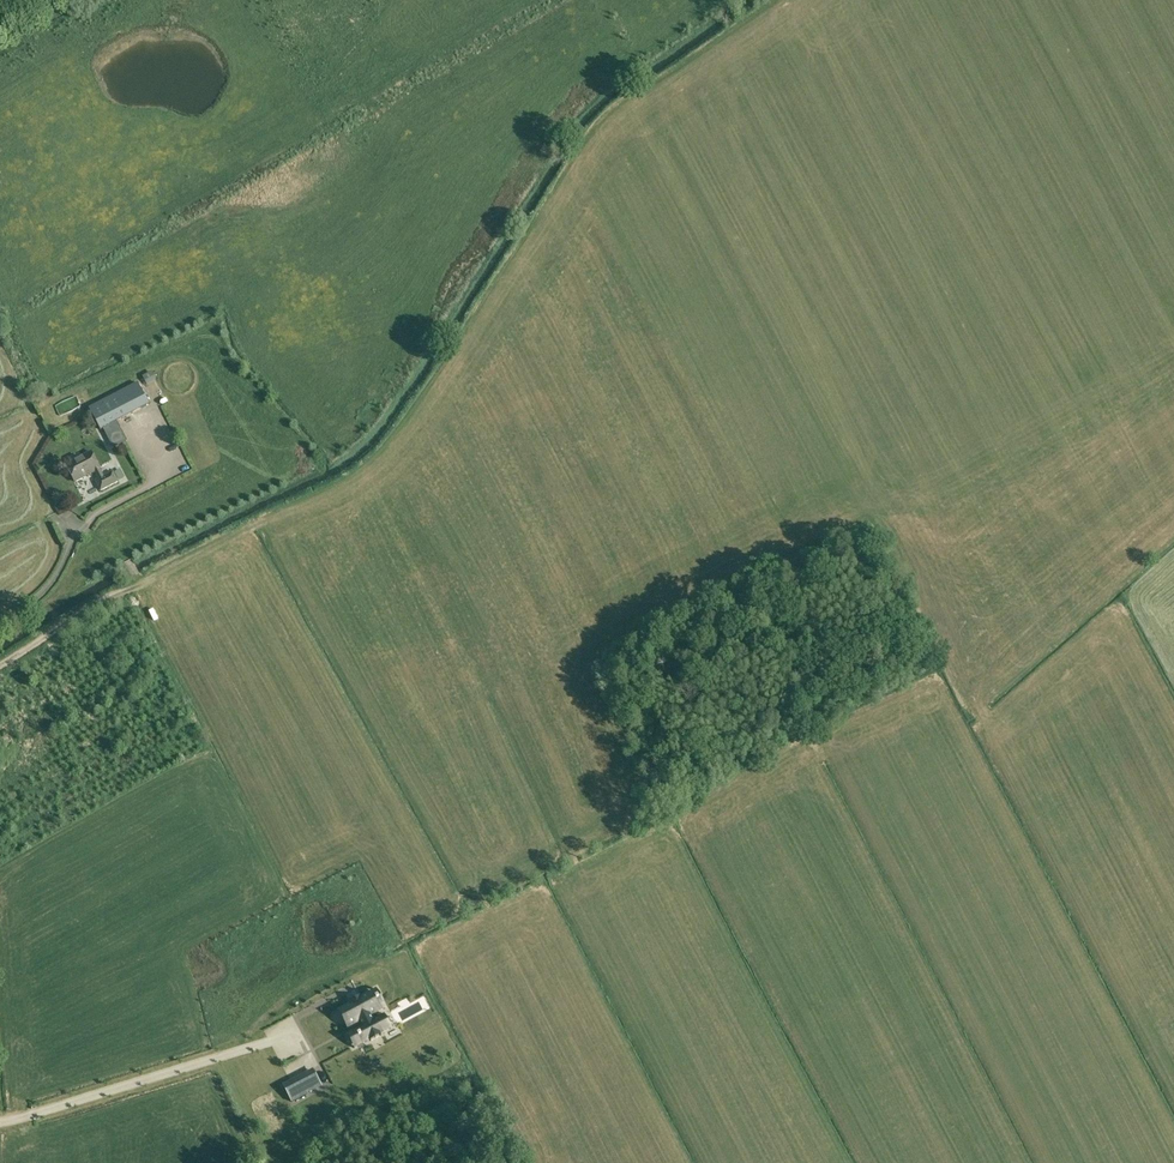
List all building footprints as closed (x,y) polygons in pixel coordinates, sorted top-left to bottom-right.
[(107,426),(116,421),(150,404),(139,382),(90,407),(101,429),(107,426)] [(82,426),(94,423),(92,412),(79,415),(82,426)] [(120,428),(107,435),(114,447),(126,441),(120,428)] [(114,471),(105,476),(92,451),(67,464),(76,481),(96,471),(100,479),(97,480),(102,490),(119,481),(118,479),(114,471)] [(359,967),(345,974),(349,983),(363,975),(359,967)] [(351,1004),(341,1009),(350,1026),(360,1022),(362,1027),(354,1031),(354,1032),(356,1031),(359,1035),(358,1036),(359,1038),(360,1038),(363,1043),(370,1039),(371,1041),(382,1035),(381,1034),(389,1029),(382,1016),(374,1020),(371,1015),(383,1009),(379,1001),(380,1001),(379,998),(378,999),(374,991),(362,998),(361,996),(350,1002),(351,1004)] [(299,1079),(284,1087),(292,1102),(308,1094),(299,1079)]
